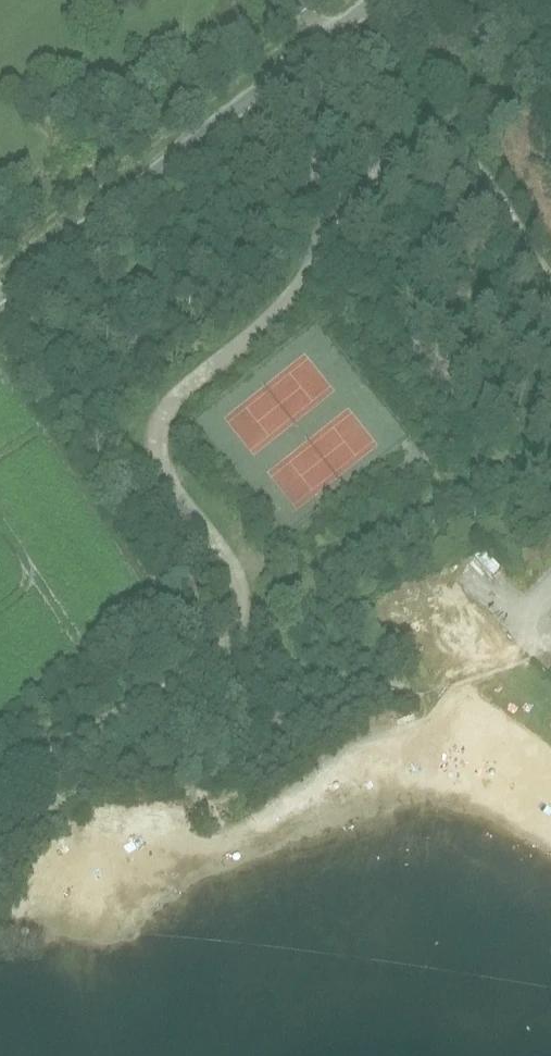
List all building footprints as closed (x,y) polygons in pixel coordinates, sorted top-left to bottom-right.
[(488,550),(479,557),(500,580),(508,573),(488,550)]
